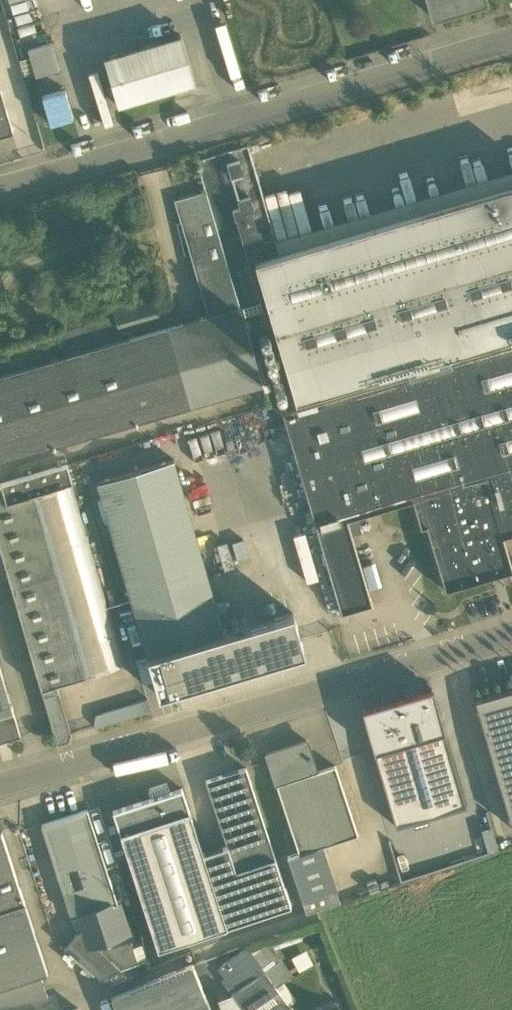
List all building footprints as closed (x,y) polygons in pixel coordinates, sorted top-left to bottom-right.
[(431,15),(484,0),(427,0),(431,15)] [(104,56),(117,104),(194,82),(180,34),(104,56)] [(27,48),(36,76),(59,69),(51,41),(27,48)] [(12,130),(0,88),(0,134),(12,130)] [(73,116),(64,88),(41,95),(50,123),(73,116)] [(196,159),(205,190),(240,307),(246,327),(272,320),(255,262),(280,255),(276,242),(247,144),(196,159)] [(276,242),(280,255),(511,187),(511,173),(276,242)] [(280,255),(255,262),(272,320),(298,408),(511,345),(511,187),(280,255)] [(174,200),(208,316),(240,307),(205,190),(174,200)] [(272,214),(290,209),(284,190),(266,195),(272,214)] [(87,324),(93,343),(160,322),(151,295),(111,307),(113,316),(87,324)] [(208,316),(169,327),(192,406),(262,385),(261,380),(246,327),(240,307),(208,316)] [(192,406),(169,327),(0,377),(0,462),(192,406)] [(298,408),(282,413),(317,528),(341,612),(372,603),(347,520),(413,501),(414,506),(415,506),(421,527),(426,525),(445,590),(511,570),(511,566),(503,536),(511,533),(511,345),(298,408)] [(96,483),(125,578),(201,556),(173,460),(96,483)] [(66,464),(1,483),(7,502),(21,497),(72,482),(66,464)] [(72,482),(21,497),(74,677),(124,662),(72,482)] [(74,677),(21,497),(7,502),(1,483),(0,483),(0,549),(41,687),(51,721),(51,724),(56,742),(68,739),(71,731),(56,682),(74,677)] [(224,631),(201,556),(125,578),(147,654),(224,631)] [(293,611),(224,631),(147,654),(147,655),(154,678),(158,693),(304,650),(293,611)] [(143,682),(154,678),(147,655),(136,659),(143,682)] [(13,711),(0,666),(0,715),(13,711)] [(433,687),(402,696),(404,706),(365,717),(374,748),(443,728),(444,728),(433,687)] [(511,823),(511,688),(476,699),(511,823)] [(155,692),(91,710),(95,721),(152,705),(152,708),(159,706),(155,692)] [(362,708),(365,717),(404,706),(402,696),(362,708)] [(13,711),(0,715),(0,740),(20,734),(13,711)] [(397,825),(412,820),(427,816),(466,805),(443,728),(374,748),(397,825)] [(266,752),(276,783),(317,770),(317,769),(307,739),(266,752)] [(335,763),(317,769),(317,770),(276,783),(299,851),(299,853),(320,846),(358,833),(335,763)] [(205,778),(227,844),(236,869),(275,857),(245,765),(205,778)] [(144,784),(147,793),(166,787),(164,779),(144,784)] [(112,809),(120,832),(189,810),(181,786),(112,809)] [(98,804),(87,808),(106,868),(117,864),(98,804)] [(41,823),(72,916),(75,915),(117,901),(106,868),(87,808),(41,823)] [(203,852),(189,810),(120,832),(157,947),(226,925),(202,852),(203,852)] [(429,823),(427,816),(412,820),(414,827),(429,823)] [(456,838),(464,861),(498,850),(491,827),(456,838)] [(40,972),(47,970),(1,829),(0,830),(0,985),(40,972)] [(401,882),(464,861),(456,838),(394,858),(401,882)] [(290,904),(275,857),(236,869),(227,844),(203,852),(202,852),(226,925),(290,904)] [(299,851),(287,855),(301,899),(334,888),(320,846),(299,853),(299,851)] [(335,887),(334,888),(301,899),(306,913),(340,902),(335,887)] [(80,930),(91,942),(127,930),(117,901),(75,915),(80,930)] [(65,944),(99,975),(120,967),(101,950),(91,942),(80,930),(65,944)] [(131,941),(101,950),(120,967),(137,962),(131,941)] [(258,946),(250,951),(264,970),(289,1004),(295,999),(282,982),(289,977),(277,961),(278,960),(266,943),(258,946)] [(219,966),(236,989),(264,970),(250,951),(246,946),(219,966)] [(206,997),(193,963),(111,996),(117,1009),(211,1009),(206,997)] [(264,970),(236,989),(230,992),(231,993),(242,1009),(294,1009),(289,1004),(264,970)] [(40,972),(0,985),(0,1002),(47,994),(40,972)] [(231,993),(217,998),(222,1009),(242,1009),(231,993)]
